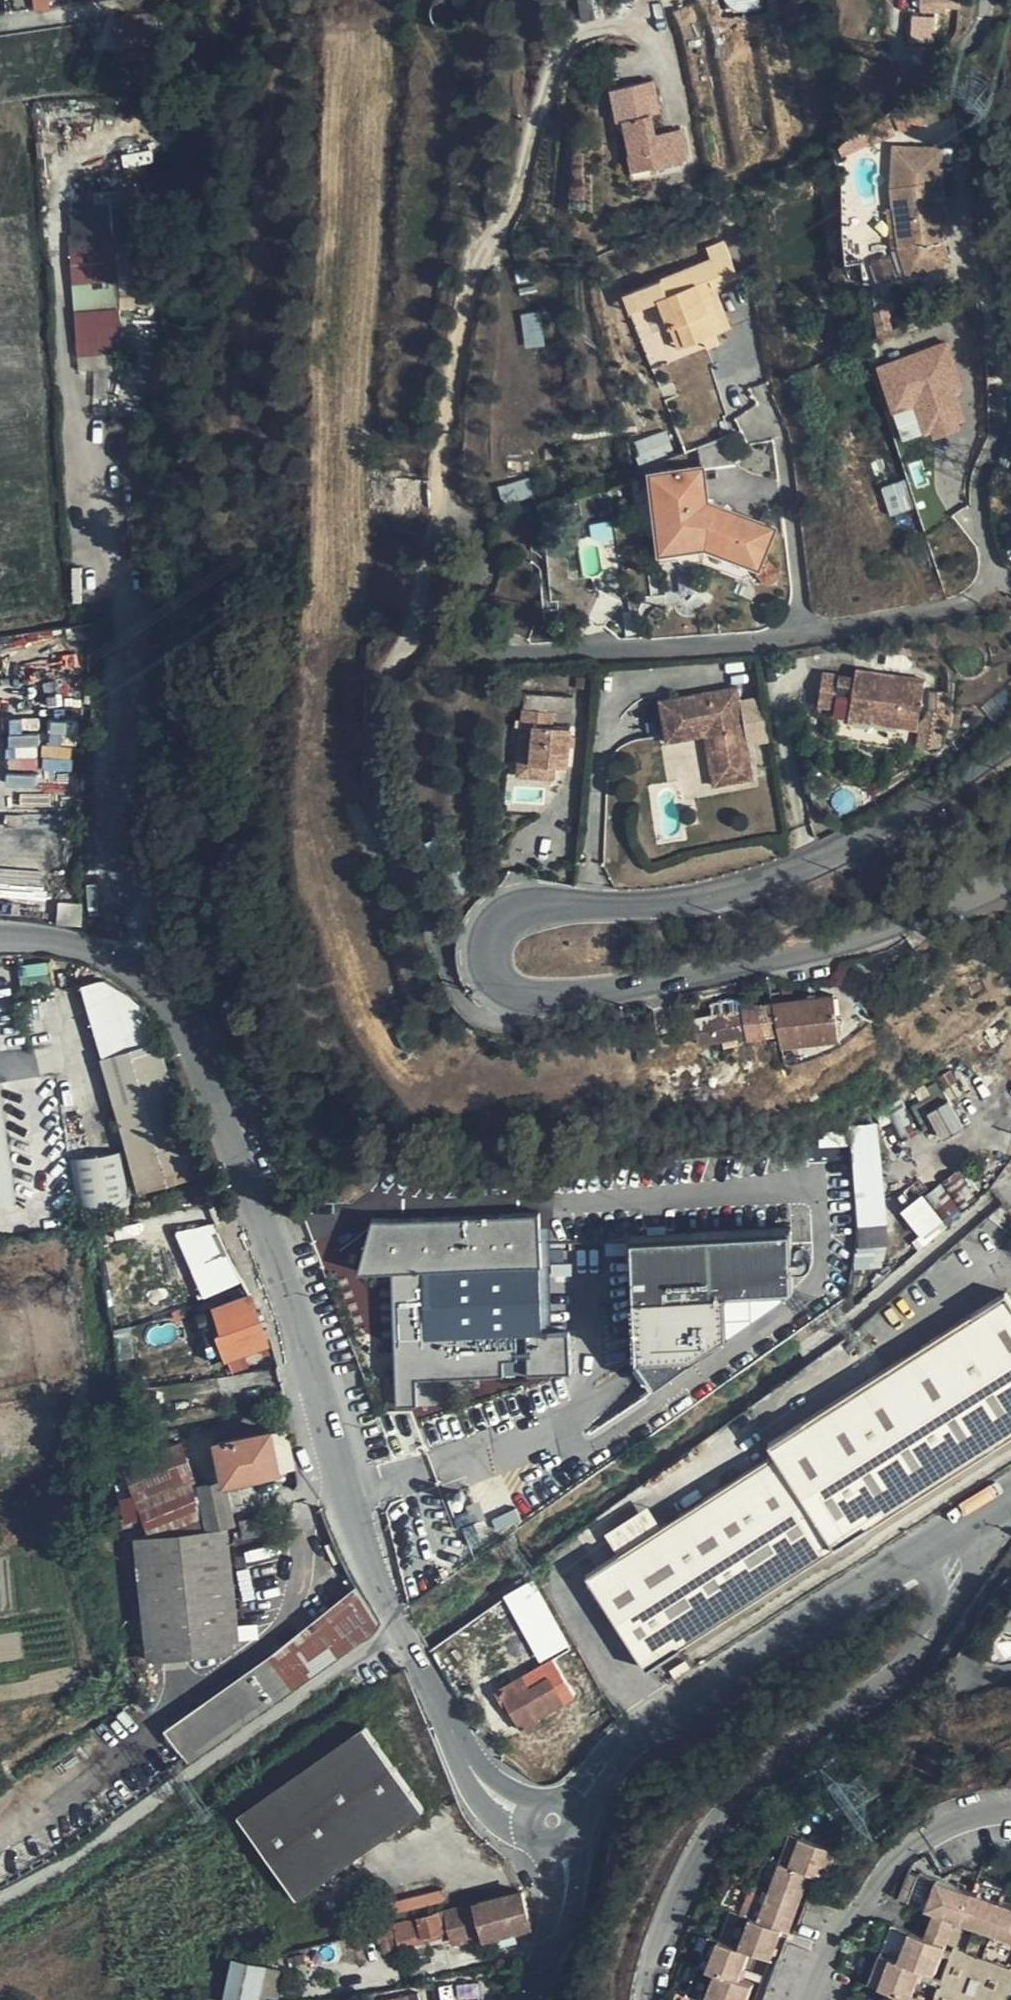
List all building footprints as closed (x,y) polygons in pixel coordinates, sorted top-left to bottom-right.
[(601,0),(580,0),(583,13),(602,11),(601,0)] [(913,37),(939,39),(942,0),(916,0),(913,37)] [(167,24),(166,12),(104,21),(108,48),(97,49),(100,69),(158,60),(158,40),(167,24)] [(656,101),(652,78),(609,87),(615,119),(618,118),(626,154),(642,151),(645,166),(684,159),(679,127),(653,132),(649,112),(647,103),(656,101)] [(656,101),(647,103),(649,112),(658,110),(656,101)] [(918,161),(920,143),(897,140),(896,159),(918,161)] [(940,204),(945,204),(943,179),(947,145),(920,143),(918,161),(896,159),(893,184),(897,241),(907,238),(917,269),(950,258),(943,235),(940,216),(940,204)] [(642,151),(626,154),(629,168),(645,166),(642,151)] [(92,202),(72,202),(77,353),(122,351),(120,284),(134,284),(131,189),(91,190),(92,202)] [(952,214),(945,204),(940,204),(940,216),(952,214)] [(907,238),(897,241),(907,272),(917,269),(907,238)] [(876,256),(882,278),(899,273),(892,251),(876,256)] [(719,273),(711,253),(633,282),(639,297),(656,291),(666,317),(674,314),(683,335),(725,319),(709,277),(719,273)] [(639,297),(633,282),(623,286),(629,301),(639,297)] [(674,314),(666,317),(674,339),(683,335),(674,314)] [(947,340),(874,364),(890,413),(911,406),(921,436),(964,423),(954,392),(963,389),(947,340)] [(658,469),(666,525),(677,524),(681,545),(716,541),(764,560),(778,524),(709,496),(704,463),(658,469)] [(428,507),(430,478),(398,477),(398,506),(428,507)] [(886,486),(895,513),(917,506),(907,478),(886,486)] [(677,524),(666,525),(671,558),(683,557),(690,560),(711,556),(758,575),(764,560),(716,541),(681,545),(677,524)] [(921,713),(925,670),(862,664),(861,671),(828,667),(824,697),(838,699),(839,688),(859,690),(858,706),(921,713)] [(718,700),(743,695),(741,684),(716,688),(718,700)] [(754,760),(743,695),(718,700),(716,688),(681,694),(685,718),(709,714),(712,731),(718,767),(754,760)] [(685,718),(681,694),(664,697),(671,738),(712,731),(709,714),(685,718)] [(529,720),(530,708),(520,706),(514,773),(562,777),(563,766),(561,765),(561,764),(538,762),(542,721),(529,720)] [(563,710),(530,708),(529,720),(542,721),(538,762),(561,764),(561,765),(563,766),(576,767),(579,725),(562,724),(563,710)] [(757,776),(754,760),(718,767),(721,782),(757,776)] [(98,930),(117,932),(115,919),(111,862),(93,863),(98,930)] [(6,912),(11,911),(12,906),(6,905),(6,902),(0,901),(0,911),(6,912)] [(98,1060),(159,1040),(147,1010),(120,992),(105,980),(77,988),(98,1060)] [(833,996),(773,1003),(778,1032),(780,1043),(839,1035),(833,996)] [(778,1032),(773,1003),(701,1015),(705,1042),(778,1032)] [(159,1040),(98,1060),(141,1189),(191,1174),(159,1040)] [(850,1126),(864,1265),(893,1262),(879,1123),(850,1126)] [(69,1159),(79,1223),(132,1214),(122,1150),(69,1159)] [(928,1239),(950,1224),(926,1191),(904,1206),(928,1239)] [(542,1331),(540,1213),(370,1215),(358,1270),(392,1268),(397,1405),(450,1403),(450,1390),(467,1390),(467,1375),(503,1373),(503,1356),(514,1355),(516,1372),(568,1371),(568,1331),(542,1331)] [(629,1236),(633,1356),(654,1386),(793,1290),(790,1230),(629,1236)] [(228,1254),(219,1237),(189,1252),(212,1298),(243,1283),(228,1254)] [(252,1297),(251,1295),(215,1308),(221,1324),(215,1327),(225,1356),(266,1340),(257,1309),(252,1297)] [(1010,1437),(1010,1305),(1005,1295),(767,1447),(774,1458),(587,1579),(644,1669),(1010,1437)] [(221,1324),(215,1308),(195,1315),(211,1361),(225,1356),(215,1327),(221,1324)] [(633,1356),(627,1359),(648,1390),(654,1386),(633,1356)] [(287,1429),(271,1432),(278,1472),(294,1469),(287,1429)] [(278,1472),(271,1432),(217,1442),(224,1481),(278,1472)] [(124,1465),(135,1492),(145,1517),(152,1533),(136,1536),(130,1537),(145,1660),(241,1651),(228,1530),(219,1531),(212,1532),(194,1484),(180,1444),(124,1465)] [(212,1532),(219,1531),(232,1523),(221,1479),(194,1484),(212,1532)] [(135,1492),(118,1495),(121,1522),(145,1517),(135,1492)] [(269,1532),(266,1514),(238,1520),(243,1537),(269,1532)] [(152,1533),(145,1517),(132,1523),(136,1536),(152,1533)] [(545,1663),(575,1647),(536,1576),(506,1592),(545,1663)] [(380,1624),(358,1589),(170,1726),(196,1760),(380,1624)] [(670,1682),(687,1670),(682,1662),(664,1673),(670,1682)] [(538,1711),(561,1696),(546,1672),(527,1683),(521,1672),(498,1685),(526,1729),(542,1718),(538,1711)] [(305,1891),(429,1804),(370,1722),(246,1810),(305,1891)] [(790,1859),(801,1830),(790,1826),(779,1855),(790,1859)] [(801,1830),(790,1859),(779,1855),(758,1913),(745,1908),(735,1938),(721,1933),(714,1931),(691,1994),(708,1999),(749,1999),(756,1980),(738,1974),(749,1944),(770,1951),(781,1922),(788,1924),(809,1866),(825,1872),(836,1843),(801,1830)] [(898,1900),(910,1868),(901,1865),(889,1896),(898,1900)] [(995,1899),(1000,1886),(971,1876),(967,1889),(910,1868),(898,1900),(1010,1940),(1010,1905),(995,1899)] [(533,1927),(523,1892),(501,1897),(510,1933),(533,1927)] [(488,1939),(510,1933),(501,1897),(496,1899),(479,1903),(487,1935),(488,1939)] [(479,1903),(447,1911),(455,1943),(487,1935),(479,1903)] [(731,1904),(721,1933),(735,1938),(745,1908),(731,1904)] [(437,1914),(420,1918),(424,1936),(442,1931),(437,1914)] [(400,1923),(406,1948),(425,1942),(424,1936),(420,1918),(400,1923)] [(400,1923),(382,1928),(385,1940),(388,1939),(390,1951),(406,1948),(400,1923)] [(933,1972),(943,1976),(953,1949),(899,1929),(878,1986),(900,1994),(898,1999),(923,1999),(933,1972)] [(238,1961),(235,1961),(227,1999),(259,1999),(266,1967),(238,1961)] [(426,1988),(385,1998),(386,1999),(429,1999),(426,1988)]
